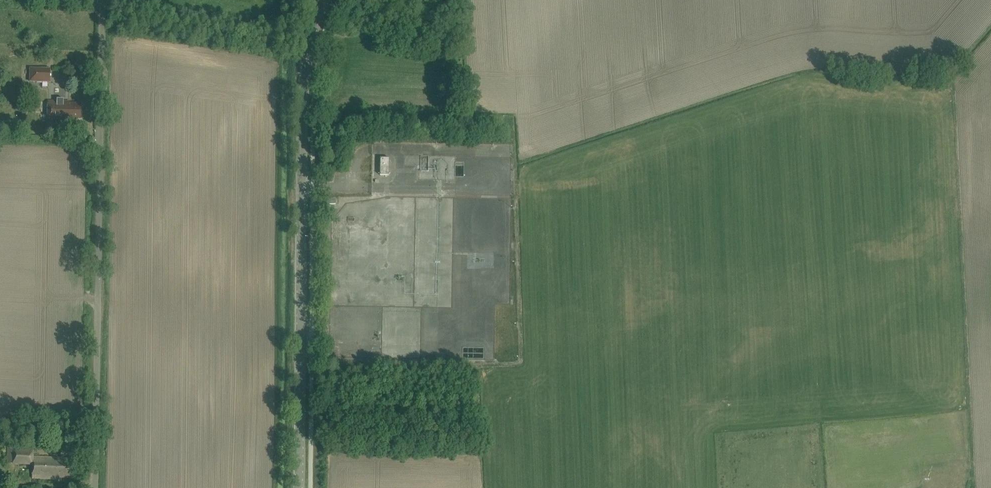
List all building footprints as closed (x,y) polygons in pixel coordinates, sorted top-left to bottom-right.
[(50,82),(50,69),(30,68),(30,82),(50,82)] [(81,119),(81,104),(69,103),(70,101),(48,101),(48,122),(63,123),(63,119),(81,119)] [(389,176),(389,158),(380,158),(380,176),(389,176)] [(72,478),(72,460),(70,460),(71,451),(62,451),(62,458),(33,457),(34,447),(8,446),(7,463),(33,465),(33,478),(61,479),(62,478),(72,478)]
